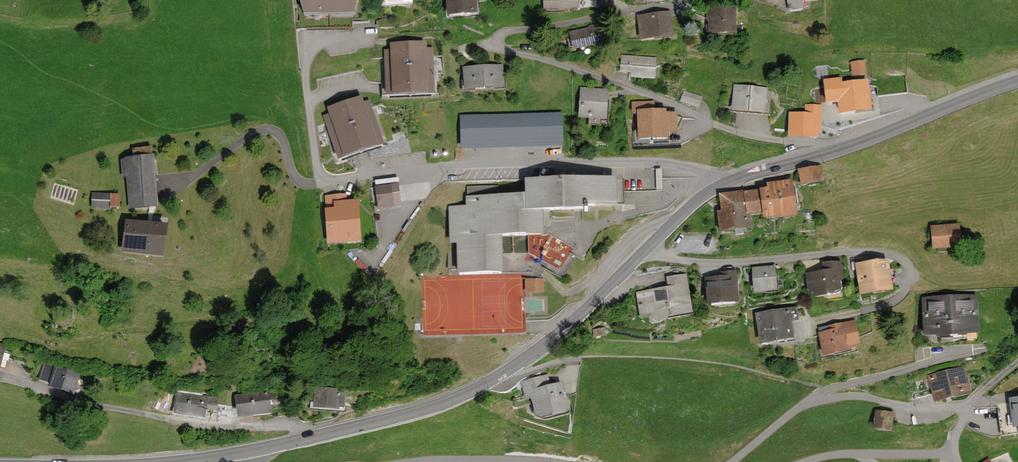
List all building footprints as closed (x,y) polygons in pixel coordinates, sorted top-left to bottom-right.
[(305,14),(355,14),(359,0),(300,0),(305,14)] [(442,15),(472,15),(472,0),(442,0),(442,15)] [(783,9),(796,7),(795,0),(782,0),(783,9)] [(734,11),(705,10),(705,35),(734,35),(734,11)] [(666,15),(635,17),(637,40),(669,38),(666,15)] [(587,29),(565,33),(568,52),(590,48),(587,29)] [(390,50),(384,50),(386,95),(435,93),(433,48),(427,48),(427,42),(390,44),(390,50)] [(619,57),(618,72),(626,73),(625,82),(656,84),(657,59),(619,57)] [(854,78),(869,76),(866,57),(851,59),(854,78)] [(499,66),(460,66),(460,90),(500,90),(499,66)] [(867,111),(865,82),(830,85),(832,114),(867,111)] [(733,85),(729,110),(763,114),(766,90),(733,85)] [(578,86),(574,116),(602,119),(605,89),(578,86)] [(701,98),(683,90),(679,99),(697,107),(701,98)] [(329,114),(324,116),(338,159),(385,144),(370,100),(364,102),(362,96),(327,108),(329,114)] [(656,108),(656,99),(633,99),(633,110),(637,110),(638,139),(669,138),(669,130),(679,130),(678,107),(656,108)] [(786,113),(783,138),(809,141),(812,116),(786,113)] [(561,115),(459,115),(459,148),(561,147),(561,115)] [(163,207),(160,153),(124,155),(125,175),(131,175),(132,208),(163,207)] [(816,167),(793,170),(795,185),(818,182),(816,167)] [(611,209),(611,181),(519,181),(519,195),(464,195),(464,203),(447,203),(447,246),(454,246),(454,272),(495,272),(495,233),(534,233),(534,210),(611,209)] [(788,221),(786,182),(764,183),(765,194),(714,196),(716,232),(748,230),(748,223),(788,221)] [(402,205),(398,183),(381,186),(384,208),(402,205)] [(111,193),(92,192),(91,209),(111,209),(111,193)] [(323,247),(362,243),(358,196),(318,200),(323,247)] [(177,227),(140,224),(138,251),(175,254),(177,227)] [(961,249),(959,225),(931,228),(933,252),(961,249)] [(574,240),(531,235),(529,253),(552,256),(550,266),(558,267),(557,272),(570,274),(574,240)] [(888,261),(856,264),(859,295),(891,292),(888,261)] [(844,291),(842,262),(805,264),(807,293),(844,291)] [(775,266),(752,269),(755,292),(777,289),(775,266)] [(704,307),(735,303),(730,270),(699,275),(704,307)] [(695,315),(689,274),(666,278),(668,290),(639,295),(643,323),(695,315)] [(526,290),(545,290),(545,276),(526,276),(526,290)] [(979,338),(979,297),(922,297),(923,338),(979,338)] [(796,307),(755,314),(760,345),(795,339),(792,320),(799,319),(796,307)] [(851,340),(849,323),(826,326),(827,329),(809,332),(814,358),(838,355),(836,342),(851,340)] [(8,365),(10,343),(0,342),(0,364),(8,365)] [(46,359),(40,378),(51,381),(50,385),(74,392),(81,369),(46,359)] [(969,394),(964,365),(928,372),(934,401),(969,394)] [(546,376),(523,381),(528,400),(532,399),(536,417),(567,409),(561,384),(548,387),(546,376)] [(242,397),(247,418),(281,409),(275,388),(242,397)] [(347,391),(319,391),(319,410),(348,409),(347,391)] [(1009,396),(1011,426),(1017,426),(1017,395),(1009,396)] [(185,397),(183,413),(213,416),(215,400),(185,397)] [(894,413),(877,411),(874,430),(891,432),(894,413)]
